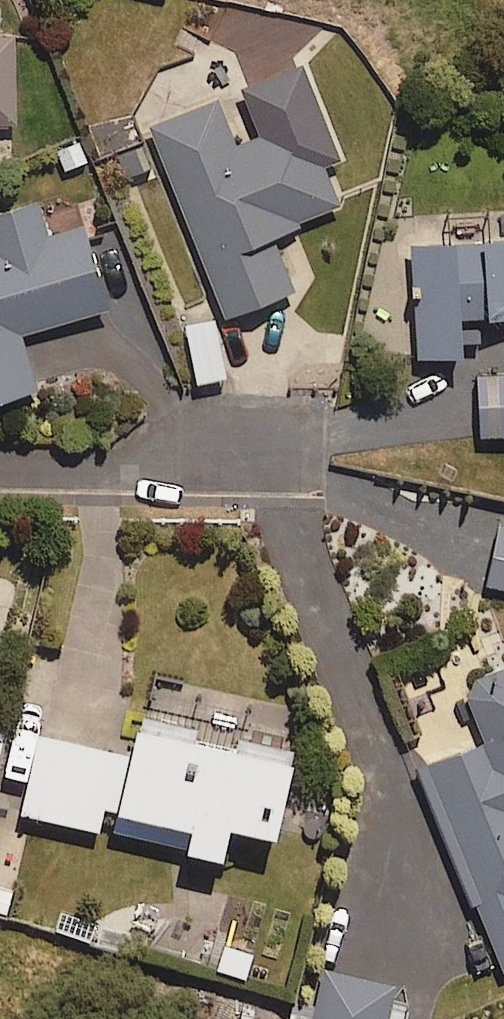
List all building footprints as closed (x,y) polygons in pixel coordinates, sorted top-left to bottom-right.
[(0,27),(0,121),(15,121),(14,27),(0,27)] [(307,115),(235,143),(217,98),(148,125),(223,315),(295,287),(273,231),(342,204),(307,115)] [(47,233),(37,200),(0,211),(0,397),(38,386),(22,331),(109,306),(85,222),(47,233)] [(503,313),(503,238),(412,243),(418,355),(464,352),(462,315),(503,313)] [(225,376),(215,319),(186,324),(197,381),(225,376)] [(481,374),(484,433),(503,432),(503,373),(481,374)] [(503,506),(487,583),(503,586),(503,506)] [(466,687),(487,738),(418,767),(503,970),(503,671),(466,687)] [(253,730),(250,741),(141,715),(132,752),(39,730),(20,809),(99,828),(105,804),(118,807),(113,827),(224,853),(231,821),(277,831),(298,741),(253,730)] [(14,886),(0,882),(0,913),(6,914),(14,886)] [(394,984),(325,968),(314,1018),(386,1018),(394,984)]
